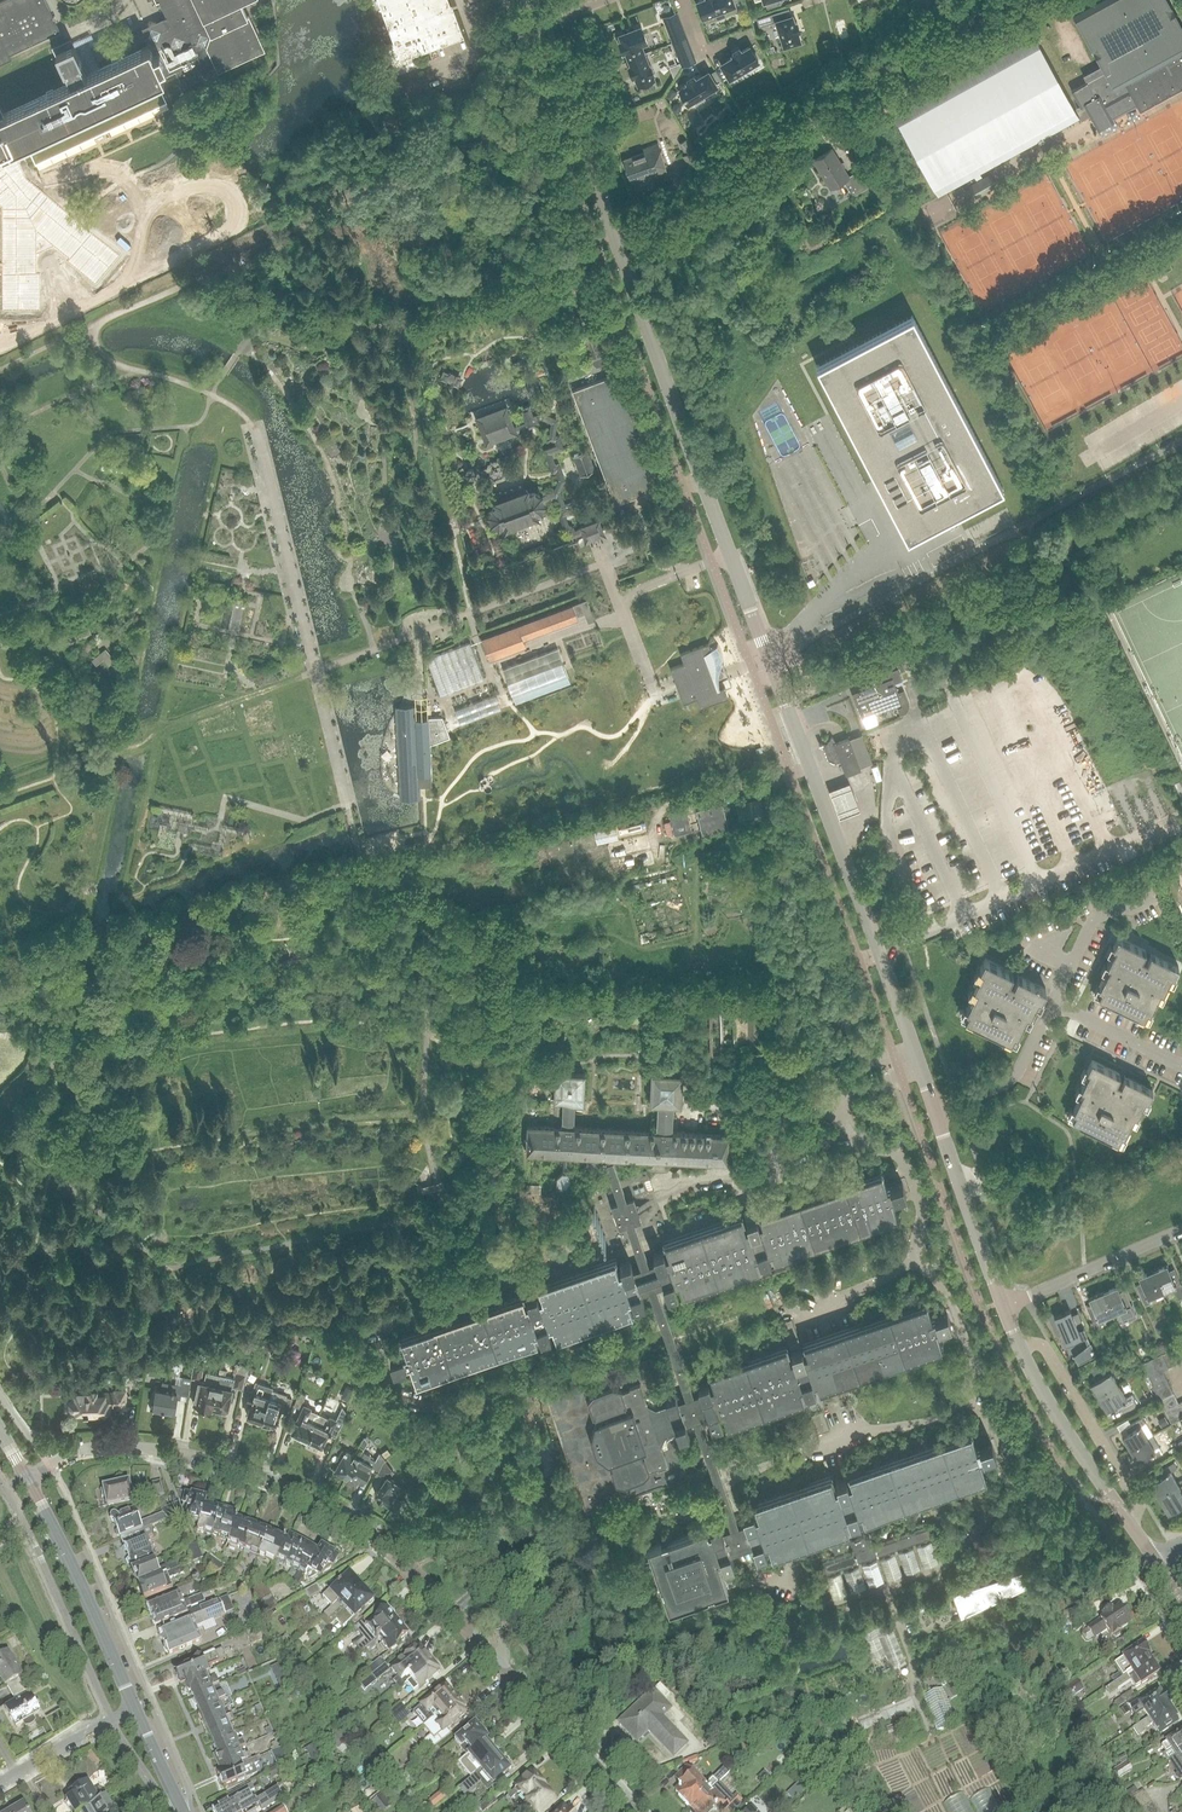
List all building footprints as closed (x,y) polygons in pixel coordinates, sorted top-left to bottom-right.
[(7,192),(0,198),(0,287),(1,313),(38,310),(36,231),(96,287),(120,257),(24,181),(21,175),(3,154),(27,144),(36,165),(168,103),(159,83),(168,79),(166,75),(176,71),(184,88),(266,50),(250,16),(247,17),(241,3),(248,0),(156,0),(157,3),(160,1),(167,17),(164,18),(168,27),(162,30),(158,39),(161,46),(152,50),(150,45),(89,74),(72,38),(53,47),(69,83),(0,115),(0,183),(7,192)] [(12,58),(10,53),(61,30),(47,0),(4,0),(0,2),(0,63),(12,58)] [(462,39),(447,0),(378,0),(394,43),(387,46),(395,69),(408,64),(407,59),(462,39)] [(697,2),(706,24),(737,12),(733,0),(701,0),(697,2)] [(781,4),(780,0),(769,0),(765,1),(767,8),(781,4)] [(893,114),(938,195),(974,175),(976,180),(982,176),(980,172),(995,163),(1037,140),(1040,144),(1046,141),(1043,137),(1079,117),(1081,121),(1090,116),(1097,128),(1113,119),(1110,115),(1133,103),(1135,107),(1137,106),(1139,110),(1181,87),(1181,51),(1181,26),(1168,0),(1096,0),(1072,13),(1102,68),(1084,78),(1087,82),(1071,91),(1080,107),(1075,109),(1035,36),(893,114)] [(911,1),(920,15),(935,6),(931,0),(912,0),(911,1)] [(762,17),(758,19),(760,27),(765,25),(776,22),(784,46),(786,45),(787,47),(795,45),(794,43),(800,41),(797,32),(799,31),(797,22),(794,23),(792,16),(781,19),(778,12),(762,17)] [(686,38),(677,13),(663,18),(673,43),(686,38)] [(619,42),(623,52),(626,52),(629,60),(644,54),(641,44),(647,42),(641,27),(619,35),(622,41),(619,42)] [(673,43),(682,67),(696,62),(686,38),(673,43)] [(750,47),(741,52),(740,50),(732,54),(733,57),(721,64),(729,79),(758,61),(750,47)] [(641,83),(643,90),(654,86),(651,79),(654,78),(652,75),(653,74),(650,65),(649,66),(644,54),(629,60),(631,65),(629,66),(633,77),(635,76),(638,84),(641,83)] [(696,105),(705,99),(703,95),(717,86),(708,72),(695,80),(694,77),(686,82),(688,84),(679,89),(688,104),(693,101),(696,105)] [(670,85),(665,94),(672,98),(677,90),(670,85)] [(676,102),(674,103),(673,107),(674,110),(678,111),(680,109),(681,105),(680,103),(676,102)] [(625,161),(623,163),(624,166),(626,166),(627,168),(629,173),(627,175),(628,177),(630,178),(631,180),(632,182),(652,175),(653,178),(668,173),(658,144),(643,149),(644,152),(624,159),(625,161)] [(849,176),(832,149),(813,161),(831,189),(843,181),(853,196),(870,186),(860,170),(849,176)] [(689,177),(691,180),(707,170),(705,167),(703,164),(701,161),(686,171),(687,173),(689,177)] [(990,173),(969,185),(976,198),(997,186),(990,173)] [(913,316),(816,366),(876,480),(895,516),(907,539),(957,513),(1003,489),(913,316)] [(604,356),(594,329),(581,334),(591,361),(597,366),(604,364),(604,356)] [(463,377),(442,368),(438,378),(451,384),(451,385),(459,388),(463,377)] [(661,487),(618,373),(572,390),(615,504),(661,487)] [(476,418),(486,446),(518,434),(516,427),(508,406),(476,418)] [(525,424),(516,427),(518,434),(538,427),(537,422),(543,420),(551,424),(549,440),(550,443),(555,442),(556,447),(544,451),(553,474),(557,473),(560,481),(554,493),(543,497),(544,499),(546,502),(556,498),(561,510),(558,512),(559,515),(570,541),(582,536),(585,543),(595,539),(605,535),(602,529),(598,519),(588,523),(579,527),(580,529),(575,531),(569,516),(570,515),(569,512),(561,493),(565,480),(559,465),(557,466),(552,455),(564,450),(559,437),(557,435),(558,421),(543,413),(534,417),(530,406),(519,409),(525,424)] [(573,456),(580,475),(596,469),(589,450),(573,456)] [(538,513),(543,512),(544,507),(548,503),(546,502),(544,499),(543,497),(543,496),(544,493),(537,492),(534,489),(530,493),(529,487),(526,489),(512,494),(498,499),(493,499),(495,505),(491,505),(489,512),(486,514),(490,519),(491,525),(496,526),(499,528),(504,526),(504,527),(505,531),(523,524),(542,517),(538,513)] [(587,599),(481,639),(489,661),(526,647),(524,640),(578,620),(577,617),(585,614),(589,622),(595,620),(587,599)] [(87,624),(76,628),(80,638),(91,634),(87,624)] [(427,659),(440,695),(484,679),(470,642),(427,659)] [(681,653),(684,663),(671,668),(677,685),(684,703),(697,698),(701,707),(729,697),(725,687),(721,688),(721,686),(720,683),(720,681),(720,678),(721,678),(722,677),(723,676),(724,674),(724,672),(723,671),(722,670),(723,667),(723,665),(724,662),(724,660),(724,657),(723,655),(723,652),(722,650),(721,648),(720,646),(718,643),(711,649),(709,643),(702,646),(690,650),(681,653)] [(558,649),(503,669),(511,692),(515,703),(516,703),(570,683),(565,668),(558,649)] [(111,667),(117,662),(107,651),(94,662),(97,666),(105,660),(111,667)] [(125,676),(120,664),(114,667),(119,678),(125,676)] [(880,684),(854,694),(863,717),(900,703),(901,702),(897,692),(894,684),(902,681),(898,669),(877,677),(880,684)] [(902,706),(897,708),(900,715),(905,713),(904,710),(908,708),(907,705),(909,704),(903,690),(898,692),(897,692),(901,702),(900,703),(902,706)] [(460,725),(502,710),(496,695),(455,710),(460,725)] [(395,707),(396,732),(416,731),(415,718),(415,706),(395,707)] [(416,731),(396,732),(399,788),(400,788),(431,787),(432,787),(430,745),(450,737),(442,718),(429,718),(415,718),(416,731)] [(861,734),(849,739),(857,759),(860,768),(868,765),(872,763),(861,734)] [(832,736),(826,744),(823,745),(828,759),(836,763),(841,761),(846,774),(854,771),(860,769),(848,739),(842,741),(836,743),(832,736)] [(850,780),(829,787),(839,817),(860,809),(850,780)] [(1174,783),(1180,796),(1181,795),(1181,787),(1179,781),(1174,783)] [(761,800),(737,805),(741,826),(765,821),(761,800)] [(723,804),(697,810),(703,836),(729,830),(723,804)] [(671,817),(675,836),(691,832),(687,814),(671,817)] [(640,820),(612,824),(615,837),(642,833),(640,820)] [(1099,987),(1102,988),(1098,995),(1143,1017),(1147,1010),(1150,1011),(1160,990),(1162,992),(1167,982),(1173,984),(1176,977),(1174,975),(1178,966),(1117,936),(1113,946),(1110,944),(1106,952),(1112,954),(1107,964),(1109,966),(1099,987)] [(966,1008),(969,1009),(965,1017),(1010,1039),(1014,1032),(1017,1033),(1027,1012),(1029,1013),(1034,1003),(1040,1006),(1043,998),(1041,997),(1045,987),(984,958),(980,967),(977,966),(973,973),(979,976),(974,986),(976,987),(966,1008)] [(750,1028),(750,999),(738,998),(737,1027),(750,1028)] [(1073,1110),(1076,1111),(1072,1118),(1117,1141),(1121,1133),(1124,1134),(1134,1114),(1137,1115),(1141,1105),(1147,1107),(1150,1100),(1148,1099),(1152,1089),(1091,1059),(1087,1069),(1084,1067),(1080,1075),(1086,1078),(1081,1088),(1083,1089),(1073,1110)] [(573,1179),(568,1173),(569,1156),(589,1157),(609,1158),(616,1159),(727,1164),(728,1136),(671,1133),(672,1106),(681,1106),(682,1076),(651,1074),(649,1104),(658,1105),(656,1132),(572,1128),(573,1104),(583,1104),(584,1075),(555,1074),(554,1103),(563,1103),(562,1128),(527,1126),(526,1154),(563,1156),(562,1173),(556,1178),(555,1185),(560,1190),(568,1191),(573,1186),(573,1179)] [(664,1285),(667,1293),(679,1289),(682,1295),(758,1269),(756,1262),(773,1257),(774,1260),(896,1218),(889,1198),(905,1192),(901,1182),(886,1188),(880,1172),(757,1214),(758,1217),(743,1222),(741,1215),(664,1242),(666,1249),(653,1253),(656,1263),(650,1265),(636,1226),(643,1223),(638,1208),(635,1199),(628,1202),(615,1165),(616,1159),(609,1158),(589,1157),(589,1166),(607,1167),(620,1205),(613,1207),(621,1231),(628,1228),(641,1268),(634,1271),(630,1261),(616,1266),(614,1260),(536,1287),(537,1290),(399,1338),(405,1354),(389,1359),(392,1369),(408,1364),(415,1383),(537,1341),(536,1339),(553,1333),(555,1339),(632,1313),(629,1306),(644,1301),(641,1293),(649,1290),(653,1289),(657,1288),(664,1285)] [(648,1172),(639,1176),(646,1192),(655,1188),(648,1172)] [(657,1178),(657,1186),(692,1184),(691,1176),(657,1178)] [(1152,1270),(1161,1292),(1172,1287),(1178,1299),(1180,1298),(1181,1297),(1181,1287),(1174,1269),(1169,1271),(1166,1264),(1152,1270)] [(1147,1298),(1161,1292),(1152,1270),(1138,1277),(1141,1283),(1136,1285),(1144,1305),(1149,1303),(1147,1298)] [(1119,1292),(1117,1286),(1103,1292),(1112,1313),(1121,1309),(1125,1319),(1130,1317),(1131,1321),(1137,1318),(1138,1317),(1136,1311),(1135,1307),(1133,1306),(1126,1289),(1124,1290),(1119,1292)] [(675,1429),(678,1436),(689,1432),(686,1423),(694,1421),(698,1419),(702,1418),(709,1416),(712,1424),(725,1420),(727,1426),(804,1400),(807,1411),(808,1410),(821,1406),(824,1405),(820,1391),(941,1349),(934,1328),(950,1323),(946,1312),(930,1318),(925,1302),(802,1344),(803,1347),(800,1348),(797,1340),(798,1340),(791,1319),(781,1322),(788,1343),(789,1343),(792,1351),(789,1352),(787,1345),(708,1372),(711,1378),(698,1383),(701,1393),(694,1395),(657,1288),(653,1289),(649,1290),(686,1398),(678,1401),(674,1391),(664,1395),(666,1401),(661,1403),(646,1359),(545,1394),(585,1510),(685,1475),(670,1431),(675,1429)] [(1098,1319),(1112,1313),(1103,1292),(1088,1298),(1091,1304),(1086,1307),(1096,1328),(1101,1326),(1098,1319)] [(1087,1334),(1077,1312),(1073,1314),(1071,1309),(1054,1316),(1066,1344),(1087,1334)] [(277,1339),(271,1356),(279,1358),(284,1342),(277,1339)] [(1181,1361),(1175,1348),(1169,1351),(1175,1364),(1181,1361)] [(1169,1368),(1175,1364),(1169,1351),(1162,1354),(1169,1368)] [(1169,1368),(1162,1354),(1149,1360),(1152,1367),(1163,1370),(1169,1368)] [(1090,1384),(1098,1397),(1118,1385),(1111,1372),(1115,1370),(1112,1365),(1108,1367),(1103,1360),(1090,1368),(1097,1380),(1090,1384)] [(1152,1383),(1166,1377),(1163,1370),(1152,1367),(1149,1360),(1142,1364),(1152,1383)] [(194,1365),(192,1377),(201,1380),(203,1364),(194,1365)] [(309,1364),(305,1375),(311,1377),(316,1373),(318,1367),(309,1364)] [(232,1402),(235,1388),(231,1387),(233,1380),(225,1378),(227,1372),(220,1370),(217,1384),(212,1408),(219,1410),(221,1412),(225,1413),(228,1412),(229,1410),(230,1408),(228,1407),(229,1402),(232,1402)] [(233,1380),(231,1387),(235,1388),(242,1389),(245,1375),(234,1372),(233,1380)] [(156,1389),(153,1410),(165,1412),(165,1409),(174,1411),(177,1394),(189,1395),(192,1378),(183,1376),(181,1385),(163,1382),(162,1390),(156,1389)] [(1166,1377),(1152,1383),(1155,1390),(1169,1383),(1166,1377)] [(212,1408),(217,1384),(199,1380),(193,1405),(195,1406),(195,1407),(201,1409),(202,1407),(212,1410),(212,1408)] [(249,1392),(246,1403),(252,1405),(250,1410),(249,1410),(247,1416),(248,1417),(248,1418),(261,1422),(272,1391),(273,1388),(256,1383),(252,1393),(249,1392)] [(1155,1390),(1159,1400),(1173,1393),(1169,1383),(1155,1390)] [(1118,1385),(1098,1397),(1106,1410),(1113,1406),(1115,1411),(1133,1400),(1130,1395),(1126,1397),(1118,1385)] [(346,1387),(343,1392),(350,1396),(353,1390),(346,1387)] [(272,1391),(261,1422),(262,1422),(262,1424),(269,1426),(271,1425),(276,1427),(281,1411),(288,1413),(292,1399),(286,1397),(286,1395),(272,1391)] [(69,1406),(71,1410),(74,1410),(74,1413),(83,1413),(83,1414),(90,1414),(91,1416),(96,1416),(97,1414),(109,1414),(109,1406),(115,1406),(115,1408),(124,1408),(124,1393),(115,1393),(115,1394),(101,1394),(101,1392),(89,1392),(89,1394),(74,1394),(74,1400),(71,1400),(69,1403),(69,1406)] [(298,1392),(294,1405),(300,1408),(304,1394),(298,1392)] [(1178,1404),(1173,1393),(1159,1400),(1171,1424),(1181,1418),(1181,1402),(1178,1404)] [(312,1406),(305,1403),(292,1432),(294,1433),(294,1434),(297,1435),(298,1437),(307,1441),(320,1413),(311,1409),(312,1406)] [(326,1434),(334,1437),(339,1425),(346,1412),(342,1407),(337,1418),(328,1414),(327,1416),(320,1413),(307,1441),(316,1445),(318,1445),(321,1446),(326,1434)] [(813,1415),(819,1433),(829,1430),(831,1429),(825,1411),(823,1412),(813,1415)] [(1164,1417),(1159,1420),(1163,1426),(1168,1423),(1164,1417)] [(739,1526),(702,1418),(698,1419),(694,1421),(731,1529),(723,1531),(719,1521),(705,1526),(705,1527),(646,1547),(668,1611),(727,1590),(719,1568),(733,1563),(730,1554),(742,1550),(754,1546),(757,1555),(770,1550),(772,1557),(848,1530),(846,1524),(859,1519),(864,1536),(869,1534),(864,1521),(986,1479),(979,1459),(995,1454),(991,1443),(975,1448),(969,1432),(845,1475),(846,1478),(832,1482),(830,1475),(752,1502),(755,1508),(742,1513),(746,1523),(739,1526)] [(1122,1437),(1129,1449),(1151,1435),(1152,1435),(1146,1423),(1145,1424),(1141,1418),(1126,1427),(1129,1433),(1122,1437)] [(1162,1453),(1159,1447),(1151,1435),(1129,1449),(1137,1462),(1143,1458),(1146,1462),(1162,1453)] [(364,1437),(359,1447),(364,1449),(368,1443),(364,1437)] [(358,1458),(341,1449),(338,1456),(341,1458),(334,1470),(336,1472),(336,1473),(341,1476),(342,1475),(347,1478),(358,1458)] [(358,1458),(347,1478),(350,1480),(349,1481),(354,1484),(356,1481),(362,1484),(372,1466),(378,1470),(383,1461),(384,1459),(380,1453),(376,1461),(370,1458),(371,1456),(364,1452),(360,1459),(358,1458)] [(388,1478),(392,1472),(383,1461),(378,1470),(377,1473),(384,1478),(374,1494),(376,1495),(376,1496),(382,1500),(383,1499),(386,1502),(386,1503),(391,1507),(392,1506),(394,1507),(400,1498),(394,1494),(400,1486),(388,1478)] [(1150,1484),(1157,1496),(1177,1484),(1170,1472),(1177,1468),(1174,1463),(1152,1476),(1156,1481),(1150,1484)] [(128,1481),(101,1487),(106,1507),(132,1501),(147,1497),(148,1500),(163,1496),(160,1482),(145,1485),(145,1488),(130,1491),(128,1481)] [(1177,1484),(1157,1496),(1168,1514),(1181,1506),(1181,1485),(1179,1487),(1177,1484)] [(186,1512),(189,1520),(196,1522),(199,1522),(203,1508),(206,1500),(189,1496),(188,1497),(186,1497),(183,1506),(187,1507),(186,1512)] [(204,1532),(212,1535),(220,1513),(220,1511),(218,1510),(217,1508),(212,1506),(210,1507),(209,1510),(203,1508),(199,1522),(196,1522),(193,1530),(193,1531),(203,1534),(204,1532)] [(120,1539),(130,1534),(151,1526),(166,1520),(166,1519),(161,1513),(138,1522),(133,1510),(116,1517),(114,1516),(111,1517),(110,1519),(112,1523),(114,1524),(120,1539)] [(219,1538),(219,1537),(228,1539),(235,1519),(234,1519),(235,1516),(233,1514),(228,1512),(226,1512),(225,1515),(220,1513),(212,1535),(212,1536),(219,1538)] [(237,1547),(244,1550),(253,1528),(248,1527),(249,1525),(247,1523),(241,1521),(240,1522),(237,1521),(229,1543),(237,1546),(237,1547)] [(154,1535),(151,1526),(130,1534),(133,1541),(123,1545),(131,1565),(152,1557),(147,1544),(150,1542),(148,1537),(154,1535)] [(251,1552),(259,1555),(268,1535),(269,1533),(267,1532),(266,1530),(261,1528),(258,1528),(257,1530),(253,1528),(244,1550),(251,1553),(251,1552)] [(856,1553),(821,1565),(824,1574),(829,1572),(834,1570),(847,1566),(853,1564),(865,1560),(871,1558),(884,1554),(889,1552),(902,1548),(907,1546),(920,1541),(926,1540),(931,1538),(928,1529),(874,1547),(869,1534),(864,1536),(832,1546),(835,1554),(854,1548),(856,1553)] [(259,1557),(265,1559),(266,1558),(274,1561),(285,1540),(282,1539),(281,1537),(276,1535),(274,1535),(273,1537),(268,1535),(259,1555),(259,1557)] [(299,1570),(298,1572),(299,1572),(292,1585),(298,1588),(301,1581),(303,1582),(304,1579),(303,1578),(317,1555),(313,1553),(314,1551),(313,1549),(307,1545),(306,1546),(304,1545),(303,1547),(298,1544),(299,1542),(298,1540),(292,1538),(291,1538),(290,1538),(288,1542),(287,1541),(278,1559),(285,1563),(285,1565),(291,1568),(292,1567),(299,1570)] [(922,1545),(917,1547),(924,1567),(939,1562),(932,1542),(927,1543),(926,1540),(920,1541),(922,1545)] [(201,1558),(195,1543),(185,1547),(191,1562),(201,1558)] [(903,1551),(899,1553),(906,1573),(920,1568),(913,1548),(909,1549),(907,1546),(902,1548),(903,1551)] [(332,1568),(337,1559),(336,1559),(337,1557),(321,1548),(317,1555),(303,1578),(304,1579),(309,1581),(329,1570),(330,1567),(332,1568)] [(885,1558),(880,1559),(887,1579),(902,1574),(895,1554),(890,1556),(889,1552),(884,1554),(885,1558)] [(223,1567),(206,1555),(205,1557),(212,1573),(223,1567)] [(867,1564),(862,1565),(869,1585),(883,1581),(876,1561),(872,1562),(871,1558),(865,1560),(867,1564)] [(131,1570),(137,1585),(178,1568),(176,1563),(160,1569),(161,1570),(156,1572),(152,1562),(131,1570)] [(228,1567),(234,1571),(237,1566),(231,1562),(228,1567)] [(848,1570),(844,1572),(851,1592),(865,1587),(859,1567),(854,1568),(853,1564),(847,1566),(848,1570)] [(178,1568),(137,1585),(139,1589),(138,1590),(143,1600),(172,1588),(169,1578),(187,1571),(184,1566),(178,1568)] [(237,1566),(234,1571),(240,1575),(243,1571),(237,1566)] [(830,1576),(826,1578),(832,1598),(847,1593),(840,1573),(836,1574),(834,1570),(829,1572),(830,1576)] [(1023,1571),(955,1593),(962,1618),(1028,1587),(1023,1571)] [(323,1596),(332,1606),(323,1614),(328,1618),(360,1588),(355,1583),(356,1582),(350,1575),(331,1592),(330,1590),(323,1596)] [(149,1615),(182,1602),(180,1597),(193,1592),(189,1582),(175,1587),(177,1592),(145,1604),(149,1615)] [(263,1583),(257,1587),(260,1592),(267,1589),(263,1583)] [(316,1584),(304,1591),(308,1598),(320,1592),(316,1584)] [(255,1596),(260,1592),(257,1587),(251,1590),(255,1596)] [(358,1613),(367,1604),(368,1605),(372,1602),(360,1588),(328,1618),(323,1614),(318,1619),(327,1628),(335,1619),(343,1627),(347,1623),(352,1629),(361,1621),(363,1619),(358,1613)] [(260,1592),(255,1596),(258,1602),(270,1595),(267,1589),(260,1592)] [(201,1594),(182,1602),(149,1615),(151,1618),(152,1618),(155,1626),(186,1613),(184,1609),(190,1607),(189,1606),(204,1600),(201,1594)] [(258,1602),(262,1608),(274,1601),(270,1595),(258,1602)] [(157,1631),(161,1641),(162,1641),(194,1627),(233,1610),(227,1597),(211,1603),(188,1613),(190,1617),(157,1631)] [(277,1607),(274,1601),(262,1608),(265,1614),(277,1607)] [(1098,1633),(1105,1628),(1111,1637),(1113,1636),(1114,1638),(1116,1639),(1120,1636),(1120,1633),(1119,1631),(1131,1624),(1120,1607),(1113,1612),(1111,1609),(1102,1614),(1104,1618),(1083,1632),(1082,1635),(1086,1640),(1089,1641),(1093,1638),(1094,1639),(1100,1635),(1098,1633)] [(397,1623),(392,1618),(393,1617),(387,1611),(385,1613),(384,1611),(379,1616),(366,1627),(361,1621),(352,1629),(356,1634),(357,1633),(361,1638),(353,1644),(360,1653),(366,1649),(397,1623)] [(879,1672),(908,1661),(893,1620),(864,1631),(879,1672)] [(259,1631),(255,1623),(243,1629),(250,1644),(267,1637),(263,1629),(259,1631)] [(388,1653),(401,1642),(407,1638),(405,1636),(407,1635),(402,1628),(402,1629),(397,1623),(366,1649),(369,1653),(376,1647),(376,1645),(380,1642),(381,1644),(388,1653)] [(200,1641),(194,1627),(162,1641),(168,1654),(200,1641)] [(1119,1673),(1112,1678),(1115,1683),(1150,1660),(1151,1659),(1142,1645),(1113,1664),(1119,1673)] [(393,1681),(397,1686),(427,1660),(424,1656),(424,1653),(420,1648),(417,1648),(416,1647),(401,1660),(390,1668),(398,1678),(393,1681)] [(182,1685),(185,1684),(208,1673),(206,1668),(226,1659),(222,1649),(193,1661),(194,1663),(175,1671),(182,1685)] [(13,1693),(25,1686),(20,1678),(25,1675),(10,1650),(0,1656),(0,1674),(7,1686),(8,1685),(13,1693)] [(371,1676),(384,1665),(379,1658),(366,1669),(371,1676)] [(428,1660),(427,1660),(397,1686),(400,1690),(404,1687),(404,1685),(406,1684),(412,1692),(417,1688),(418,1689),(437,1674),(437,1673),(438,1671),(434,1665),(433,1666),(428,1660)] [(1150,1660),(1115,1683),(1119,1688),(1130,1681),(1135,1689),(1158,1674),(1158,1673),(1158,1671),(1155,1665),(1153,1665),(1150,1660)] [(389,1670),(384,1665),(371,1676),(375,1681),(389,1670)] [(242,1668),(236,1671),(238,1677),(245,1674),(242,1668)] [(304,1670),(296,1676),(301,1682),(309,1676),(304,1670)] [(947,1670),(939,1673),(945,1686),(952,1683),(947,1670)] [(215,1688),(219,1686),(216,1680),(212,1681),(208,1673),(185,1684),(189,1692),(191,1691),(194,1697),(215,1688)] [(1079,1682),(1064,1691),(1069,1699),(1084,1689),(1079,1682)] [(30,1694),(25,1686),(13,1693),(18,1701),(7,1708),(17,1726),(25,1721),(27,1725),(31,1725),(34,1723),(37,1720),(34,1715),(42,1711),(31,1693),(30,1694)] [(927,1694),(941,1727),(960,1719),(945,1686),(927,1694)] [(200,1712),(226,1700),(223,1694),(219,1696),(215,1688),(194,1697),(200,1712)] [(455,1697),(451,1692),(449,1692),(446,1688),(440,1693),(440,1692),(413,1714),(424,1727),(433,1720),(456,1701),(454,1699),(455,1697)] [(1122,1698),(1115,1702),(1118,1708),(1125,1704),(1126,1704),(1137,1697),(1132,1690),(1121,1697),(1122,1698)] [(654,1691),(619,1723),(637,1742),(648,1731),(673,1757),(686,1745),(661,1718),(670,1709),(654,1691)] [(1148,1718),(1170,1705),(1170,1703),(1166,1696),(1162,1696),(1159,1692),(1140,1704),(1136,1698),(1121,1709),(1125,1716),(1132,1711),(1135,1717),(1144,1711),(1148,1718)] [(231,1698),(226,1700),(200,1712),(207,1727),(231,1716),(228,1709),(234,1706),(231,1698)] [(433,1720),(424,1727),(434,1739),(465,1714),(462,1710),(463,1709),(463,1707),(459,1702),(457,1702),(456,1701),(433,1720)] [(391,1720),(405,1709),(400,1703),(386,1714),(391,1720)] [(1139,1736),(1147,1731),(1145,1729),(1152,1724),(1159,1734),(1169,1727),(1168,1726),(1177,1720),(1168,1706),(1169,1706),(1170,1705),(1148,1718),(1134,1728),(1139,1736)] [(410,1715),(405,1709),(391,1720),(396,1726),(410,1715)] [(207,1727),(214,1743),(235,1734),(231,1725),(235,1724),(231,1716),(207,1727)] [(887,1723),(894,1744),(902,1741),(894,1721),(887,1723)] [(458,1750),(460,1748),(467,1756),(484,1742),(487,1739),(484,1735),(486,1734),(481,1727),(476,1731),(473,1727),(455,1742),(456,1743),(453,1745),(458,1750)] [(338,1750),(348,1741),(337,1728),(327,1737),(338,1750)] [(1163,1756),(1167,1762),(1170,1760),(1181,1752),(1181,1732),(1161,1746),(1166,1754),(1163,1756)] [(244,1746),(242,1740),(238,1742),(235,1734),(214,1743),(220,1757),(241,1747),(244,1746)] [(426,1755),(436,1746),(431,1741),(418,1752),(422,1757),(426,1755)] [(497,1757),(484,1742),(467,1756),(460,1762),(465,1768),(468,1764),(470,1767),(469,1771),(473,1776),(481,1770),(497,1757)] [(441,1752),(436,1746),(426,1755),(431,1760),(441,1752)] [(215,1772),(217,1776),(251,1760),(248,1754),(244,1755),(241,1747),(220,1757),(215,1759),(220,1770),(215,1772)] [(1170,1760),(1178,1773),(1175,1775),(1179,1781),(1181,1779),(1181,1752),(1170,1760)] [(1126,1754),(1119,1759),(1122,1764),(1129,1759),(1126,1754)] [(689,1763),(698,1760),(695,1755),(687,1758),(689,1763)] [(486,1791),(509,1771),(510,1769),(510,1767),(510,1766),(509,1765),(508,1764),(506,1764),(505,1765),(504,1765),(497,1757),(481,1770),(473,1776),(457,1788),(465,1798),(476,1789),(474,1788),(480,1783),(486,1791)] [(255,1764),(253,1759),(251,1760),(217,1776),(223,1789),(245,1779),(242,1773),(249,1770),(247,1765),(249,1764),(251,1766),(255,1764)] [(1128,1761),(1114,1770),(1120,1779),(1133,1770),(1128,1761)] [(277,1765),(267,1772),(271,1779),(282,1772),(277,1765)] [(723,1768),(707,1784),(702,1785),(686,1768),(675,1778),(682,1785),(675,1791),(678,1794),(677,1796),(691,1809),(710,1792),(729,1773),(723,1768)] [(764,1771),(757,1778),(763,1783),(770,1777),(764,1771)] [(528,1800),(542,1787),(544,1786),(532,1773),(506,1797),(509,1801),(517,1793),(522,1793),(528,1800)] [(106,1797),(100,1787),(93,1791),(88,1781),(69,1792),(72,1797),(66,1800),(73,1811),(81,1811),(83,1811),(98,1802),(106,1797)] [(238,1809),(250,1801),(247,1795),(254,1791),(251,1785),(226,1799),(227,1801),(212,1810),(213,1811),(232,1811),(238,1809)] [(527,1808),(532,1807),(536,1811),(541,1811),(554,1800),(542,1787),(528,1800),(515,1811),(525,1811),(527,1808)] [(250,1801),(238,1809),(232,1811),(249,1811),(257,1808),(256,1807),(259,1805),(261,1809),(282,1796),(277,1788),(255,1802),(254,1800),(250,1801)] [(1136,1788),(1129,1793),(1133,1798),(1140,1794),(1136,1788)] [(439,1792),(431,1798),(436,1804),(444,1798),(439,1792)] [(691,1809),(691,1810),(689,1811),(690,1811),(713,1811),(714,1811),(715,1811),(729,1811),(731,1810),(743,1800),(736,1793),(731,1799),(725,1803),(719,1797),(716,1798),(710,1792),(691,1809)] [(1151,1803),(1144,1792),(1133,1799),(1140,1810),(1151,1803)] [(382,1793),(371,1801),(379,1811),(383,1811),(392,1805),(382,1793)] [(477,1807),(481,1811),(484,1811),(497,1802),(492,1796),(477,1807)] [(106,1797),(98,1802),(83,1811),(84,1811),(115,1811),(106,1797)] [(42,1811),(51,1811),(46,1803),(39,1807),(42,1811)] [(282,1808),(278,1803),(266,1811),(284,1811),(282,1808)] [(10,1811),(29,1811),(24,1804),(10,1811)] [(1142,1810),(1144,1811),(1157,1811),(1152,1804),(1142,1810)]
